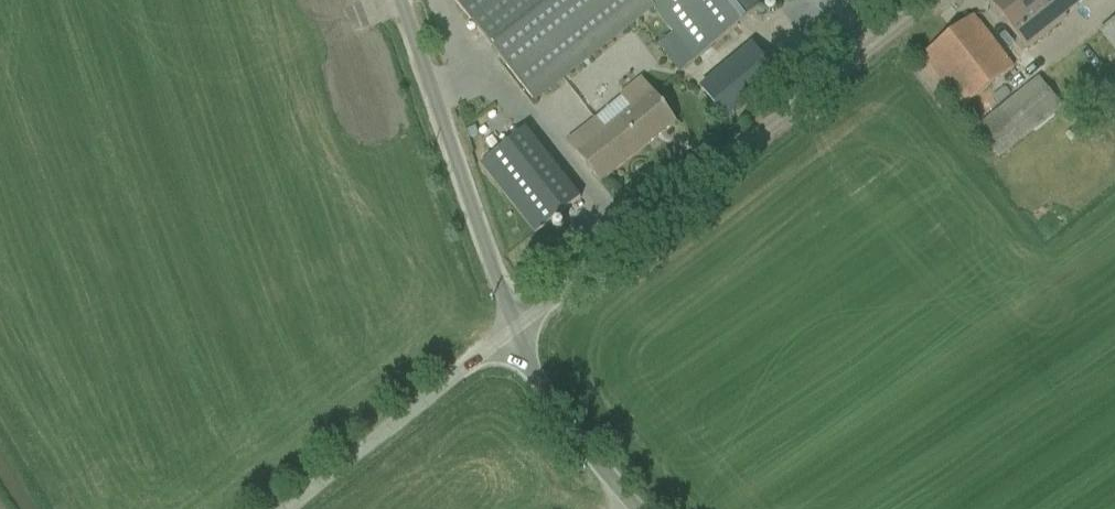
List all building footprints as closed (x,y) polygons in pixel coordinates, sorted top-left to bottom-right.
[(540,110),(665,23),(679,42),(667,51),(687,78),(798,0),(462,0),(540,110)] [(1087,0),(994,0),(987,6),(1025,52),(1087,0)] [(1025,78),(986,22),(929,62),(969,118),(1025,78)] [(601,188),(677,127),(641,83),(565,143),(601,188)] [(1006,160),(1072,119),(1051,86),(985,127),(1006,160)] [(545,241),(591,207),(537,134),(491,168),(545,241)]
